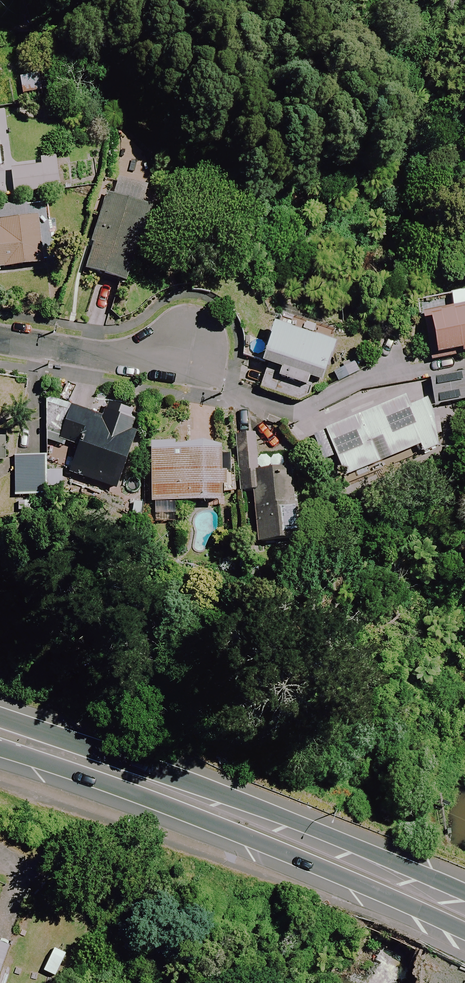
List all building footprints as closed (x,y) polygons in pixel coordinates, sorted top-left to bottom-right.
[(60,191),(57,159),(41,160),(42,168),(12,171),(14,196),(60,191)] [(147,207),(105,197),(86,273),(128,284),(147,207)] [(39,218),(0,223),(0,270),(44,265),(39,218)] [(424,315),(433,362),(464,356),(464,307),(424,315)] [(335,346),(275,326),(265,357),(325,377),(335,346)] [(281,368),(277,380),(306,390),(310,378),(281,368)] [(430,379),(435,408),(464,403),(464,374),(430,379)] [(440,448),(437,440),(421,399),(328,436),(344,477),(367,468),(373,484),(390,477),(384,461),(418,447),(421,456),(440,448)] [(142,416),(109,405),(104,419),(72,408),(60,441),(79,448),(70,475),(116,491),(142,416)] [(239,492),(254,491),(258,543),(296,540),(291,470),(260,473),(257,434),(234,435),(239,492)] [(221,446),(152,446),(152,504),(221,505),(221,446)] [(14,496),(19,497),(18,511),(31,511),(31,498),(46,499),(47,486),(62,487),(63,474),(45,473),(46,458),(17,456),(14,496)]
